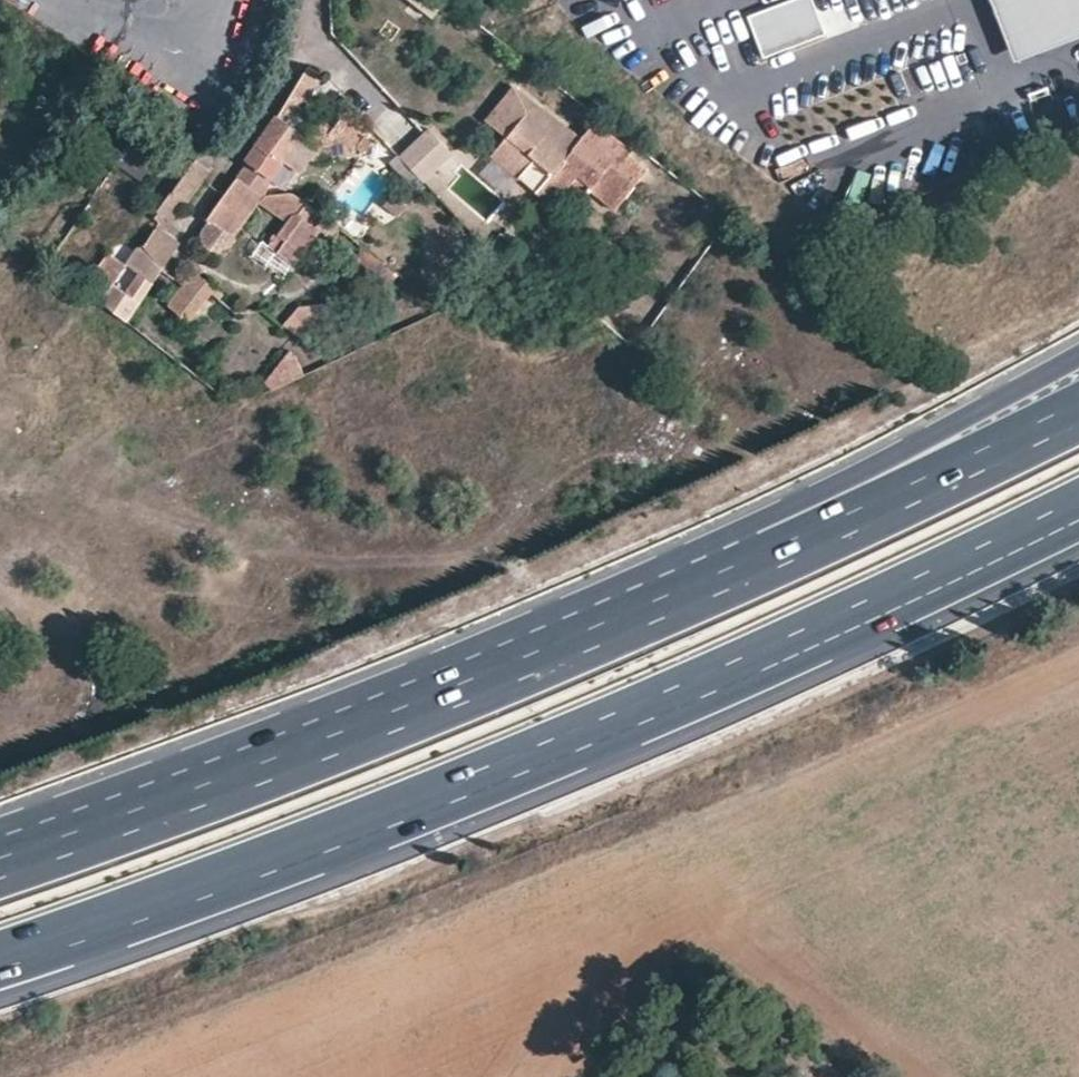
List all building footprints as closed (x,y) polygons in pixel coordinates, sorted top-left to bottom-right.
[(747,16),(763,59),(827,36),(814,0),(790,0),(747,16)] [(1023,58),(1078,38),(1078,0),(1001,0),(1023,58)] [(307,66),(287,100),(297,108),(310,91),(322,75),(307,66)] [(582,142),(511,88),(486,119),(508,137),(493,156),(553,204),(577,178),(617,209),(637,186),(662,207),(678,187),(597,123),(582,142)] [(297,173),(307,159),(311,161),(354,155),(353,153),(329,133),(311,136),(308,139),(296,130),(286,122),(297,108),(287,100),(277,116),(234,177),(235,177),(256,193),(261,197),(264,199),(271,181),(286,165),(297,173)] [(341,117),(329,133),(353,153),(359,157),(371,141),(341,117)] [(419,189),(454,156),(428,129),(393,161),(419,189)] [(217,256),(233,236),(227,231),(256,193),(235,177),(216,205),(197,234),(199,242),(217,256)] [(256,193),(227,231),(233,236),(257,203),(261,197),(256,193)] [(390,194),(382,205),(397,216),(405,206),(390,194)] [(261,197),(257,203),(285,223),(268,246),(292,264),(299,253),(302,256),(320,231),(331,239),(338,231),(290,195),(264,199),(261,197)] [(141,252),(160,271),(176,248),(149,235),(141,249),(141,250),(141,252)] [(97,305),(124,323),(160,271),(141,252),(141,250),(134,251),(123,266),(137,275),(123,295),(110,286),(97,305)] [(110,286),(123,266),(106,254),(93,274),(110,286)] [(215,289),(193,271),(166,304),(188,322),(215,289)] [(282,326),(285,323),(301,337),(324,304),(322,302),(298,306),(281,325),(282,326)] [(303,371),(294,353),(287,348),(264,381),(271,386),(303,371)]
